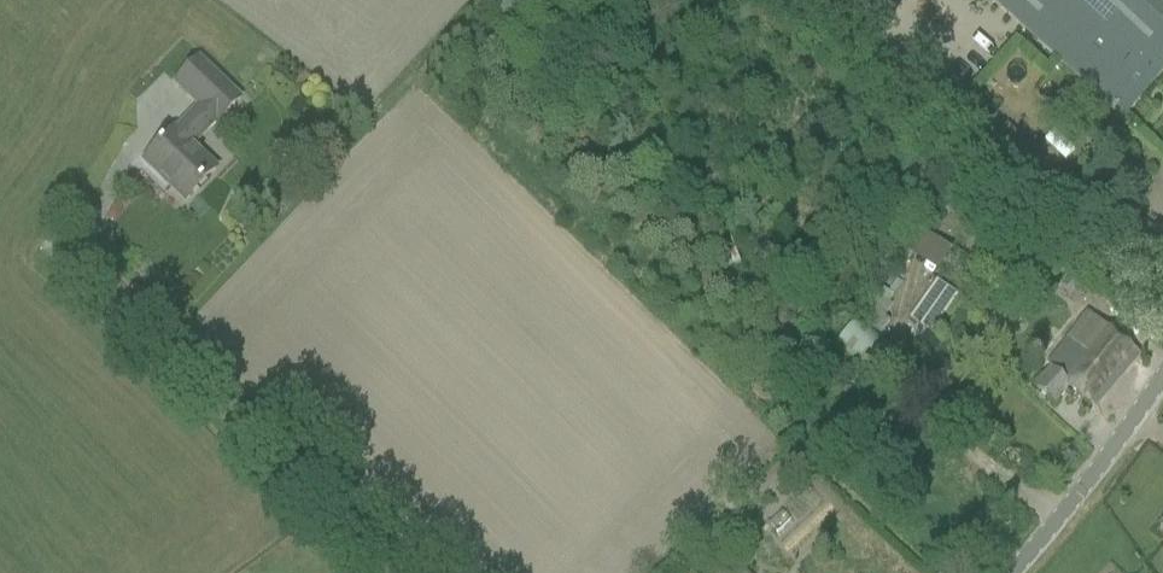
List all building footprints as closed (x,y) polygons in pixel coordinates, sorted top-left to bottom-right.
[(1122,121),(1162,76),(1162,0),(988,0),(1104,104),(1122,121)] [(143,162),(185,202),(215,171),(188,145),(212,121),(216,125),(240,100),(198,60),(174,85),(198,107),(174,132),(173,131),(160,145),(143,162)] [(916,173),(908,181),(916,190),(925,181),(916,173)] [(1052,255),(1037,271),(1054,285),(1068,268),(1052,255)] [(1049,369),(1032,388),(1054,408),(1069,390),(1091,410),(1138,356),(1123,343),(1099,324),(1089,316),(1075,334),(1081,339),(1055,374),(1049,369)] [(833,346),(870,376),(893,348),(857,317),(833,346)] [(938,373),(919,374),(920,393),(940,391),(938,373)]
